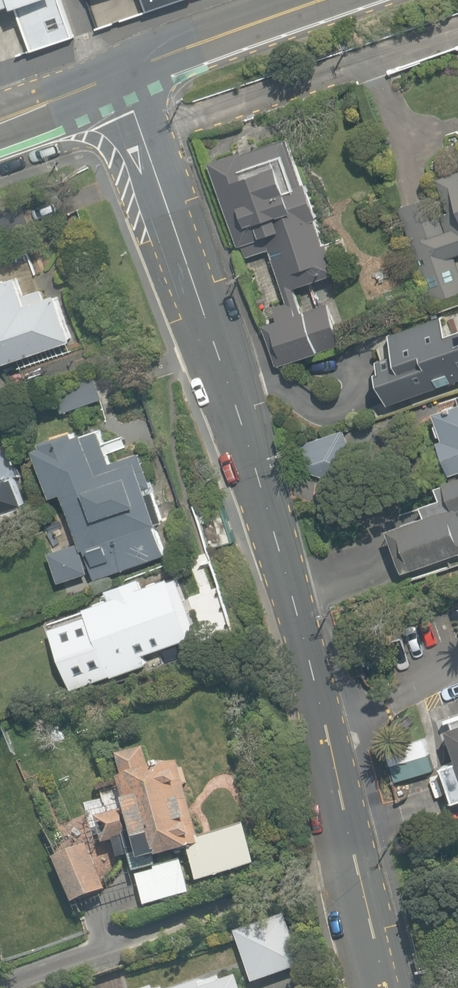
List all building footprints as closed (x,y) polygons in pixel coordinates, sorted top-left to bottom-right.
[(56,0),(0,0),(0,11),(1,13),(15,8),(31,55),(70,42),(56,0)] [(146,11),(180,0),(143,0),(146,11)] [(263,326),(277,368),(341,347),(327,303),(302,311),(295,288),(340,273),(329,242),(325,243),(317,219),(320,218),(308,182),(305,183),(289,137),(211,163),(238,245),(243,259),(270,250),(287,303),(275,307),(279,320),(263,326)] [(419,276),(451,266),(448,259),(457,256),(457,172),(438,178),(443,192),(450,214),(445,216),(445,214),(438,194),(398,208),(419,276)] [(75,340),(60,293),(45,298),(42,289),(22,296),(16,277),(0,282),(0,364),(75,340)] [(443,392),(457,387),(457,318),(422,329),(443,392)] [(51,390),(59,414),(103,400),(95,376),(51,390)] [(451,475),(457,473),(457,405),(435,412),(444,438),(439,440),(451,475)] [(345,428),(301,444),(312,475),(337,487),(363,478),(345,428)] [(63,492),(92,579),(164,555),(155,526),(164,523),(140,452),(109,462),(99,431),(77,438),(74,430),(43,441),(45,446),(35,450),(51,496),(63,492)] [(25,505),(15,473),(0,478),(0,513),(25,505)] [(405,572),(457,553),(457,481),(437,489),(440,499),(421,505),(425,517),(389,529),(405,572)] [(49,553),(58,582),(88,572),(78,543),(49,553)] [(79,659),(87,684),(145,665),(141,655),(188,639),(181,619),(191,616),(184,594),(173,598),(167,579),(143,587),(140,577),(109,587),(113,598),(86,607),(101,652),(79,659)] [(444,717),(457,757),(457,713),(444,717)] [(128,855),(142,906),(191,893),(181,856),(190,853),(198,883),(258,867),(246,823),(198,836),(178,764),(148,772),(142,747),(117,754),(123,778),(116,780),(124,808),(96,816),(103,843),(113,841),(118,858),(128,855)] [(454,800),(457,799),(457,759),(442,765),(454,800)] [(55,858),(75,906),(108,893),(87,844),(55,858)] [(238,982),(266,972),(254,940),(226,950),(236,977),(206,987),(203,979),(179,987),(240,987),(238,982)] [(415,957),(420,976),(429,973),(423,955),(415,957)]
